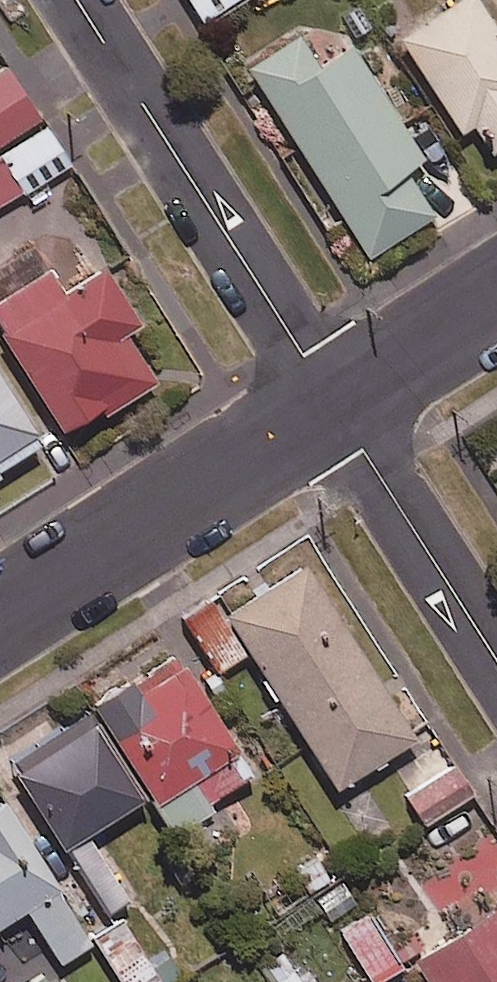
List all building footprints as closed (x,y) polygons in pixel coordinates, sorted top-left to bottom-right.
[(202,20),(234,0),(190,0),(202,20)] [(479,0),(463,0),(402,39),(466,137),(480,128),(494,150),(496,148),(496,28),(479,0)] [(320,67),(300,36),(250,68),(370,256),(435,215),(407,170),(425,158),(354,46),(320,67)] [(8,67),(0,72),(0,143),(40,118),(8,67)] [(53,133),(0,162),(0,205),(71,166),(53,133)] [(51,271),(0,300),(0,327),(64,437),(157,383),(127,332),(140,325),(107,268),(64,293),(51,271)] [(45,448),(0,374),(0,476),(45,448)] [(417,738),(306,565),(228,614),(338,788),(417,738)] [(244,655),(213,602),(189,616),(221,668),(244,655)] [(253,773),(185,665),(143,692),(136,681),(98,705),(177,832),(212,810),(207,802),(253,773)] [(145,798),(90,714),(11,765),(107,913),(129,899),(88,835),(145,798)] [(473,793),(455,766),(407,797),(425,824),(473,793)] [(4,799),(0,801),(0,926),(26,910),(60,963),(94,941),(4,799)] [(312,901),(329,925),(359,905),(342,881),(312,901)] [(339,930),(371,981),(372,981),(404,963),(371,910),(339,930)] [(417,962),(430,981),(496,981),(496,911),(417,962)] [(122,919),(94,936),(122,981),(161,981),(122,919)] [(282,952),(263,965),(275,981),(303,981),(282,952)]
